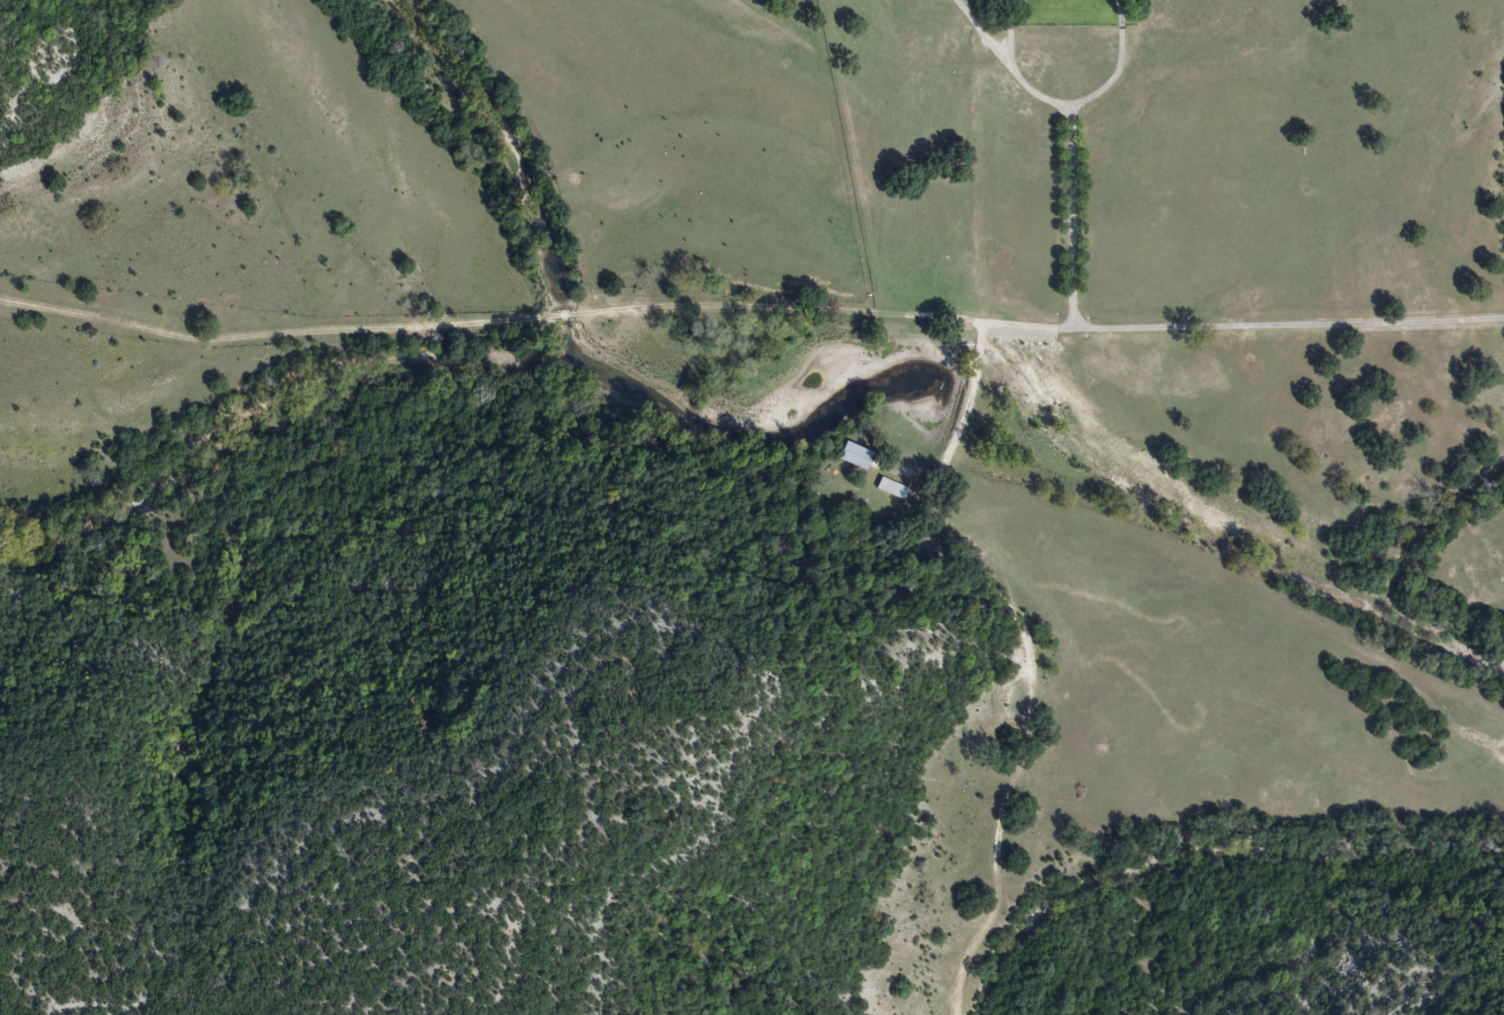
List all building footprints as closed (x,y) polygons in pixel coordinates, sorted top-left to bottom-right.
[(833,459),(861,471),(869,454),(841,442),(833,459)] [(877,488),(903,501),(909,490),(882,477),(877,488)]
